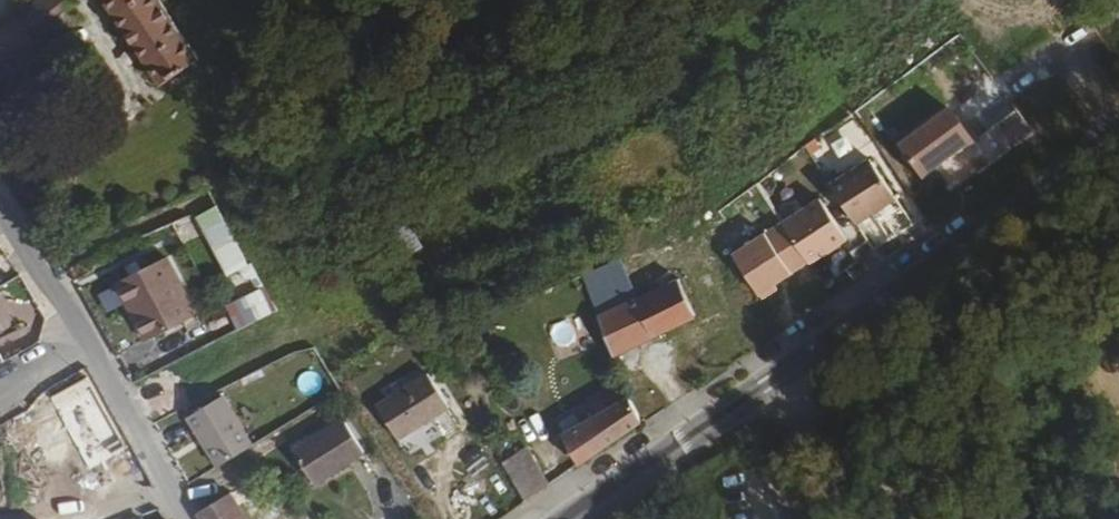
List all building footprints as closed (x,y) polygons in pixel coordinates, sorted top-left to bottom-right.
[(56,24),(53,19),(39,0),(36,0),(0,25),(0,63),(56,24)] [(165,79),(203,55),(166,0),(112,0),(165,79)] [(977,134),(954,101),(901,140),(923,172),(977,134)] [(872,155),(833,181),(858,217),(897,193),(872,155)] [(823,195),(785,218),(813,260),(849,237),(823,195)] [(253,260),(238,234),(222,201),(201,210),(234,270),(253,260)] [(197,309),(168,254),(120,282),(150,334),(197,309)] [(582,277),(596,306),(631,290),(617,260),(582,277)] [(715,273),(727,297),(736,292),(724,268),(715,273)] [(673,284),(640,301),(656,331),(699,311),(698,306),(691,291),(684,278),(673,284)] [(284,304),(274,284),(233,305),(243,325),(284,304)] [(640,301),(604,318),(617,349),(641,338),(656,331),(640,301)] [(8,360),(0,344),(0,365),(8,360)] [(451,407),(434,375),(381,405),(400,438),(451,407)] [(83,379),(50,397),(75,444),(113,424),(88,377),(83,379)] [(600,414),(564,435),(581,461),(642,414),(633,392),(629,395),(626,390),(618,393),(613,384),(591,397),(600,414)] [(216,461),(236,449),(251,440),(241,424),(218,386),(182,403),(216,461)] [(365,450),(348,418),(298,445),(316,479),(365,450)] [(113,424),(75,444),(88,468),(127,449),(113,424)] [(504,467),(524,497),(547,483),(523,446),(502,459),(504,467)] [(231,487),(199,505),(207,518),(248,518),(231,487)]
